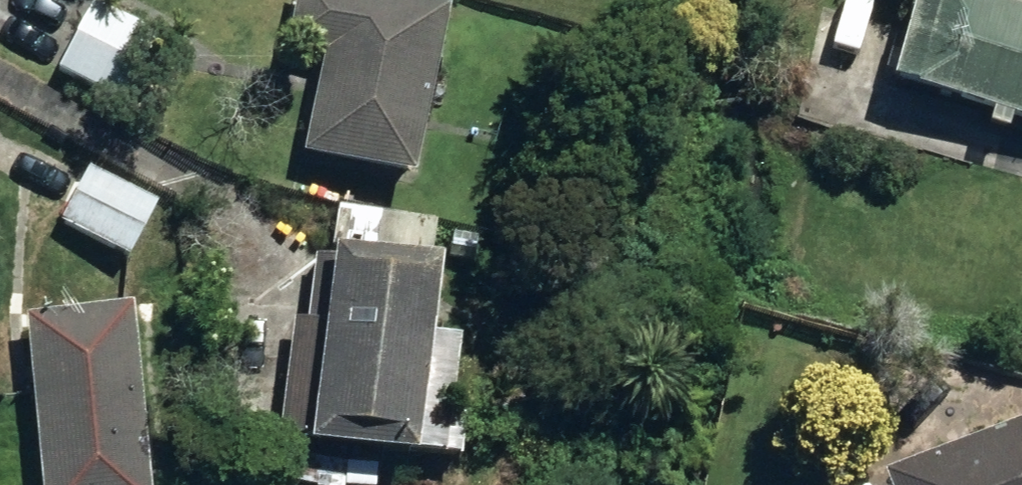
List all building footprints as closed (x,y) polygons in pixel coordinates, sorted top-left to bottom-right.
[(409,177),(445,11),(392,0),(291,0),(282,43),(322,52),(301,153),(409,177)] [(1021,121),(1021,7),(999,0),(916,0),(892,83),(1021,121)] [(54,67),(122,102),(157,36),(89,1),(54,67)] [(58,221),(126,258),(154,203),(86,168),(58,221)] [(331,249),(428,261),(433,220),(336,208),(331,249)] [(448,256),(475,259),(478,237),(450,234),(448,256)] [(290,320),(279,435),(415,449),(434,266),(309,252),(302,320),(290,320)] [(36,484),(145,484),(129,305),(20,315),(36,484)] [(886,484),(1021,484),(1021,423),(882,475),(886,484)] [(376,466),(345,463),(343,484),(373,484),(376,466)]
